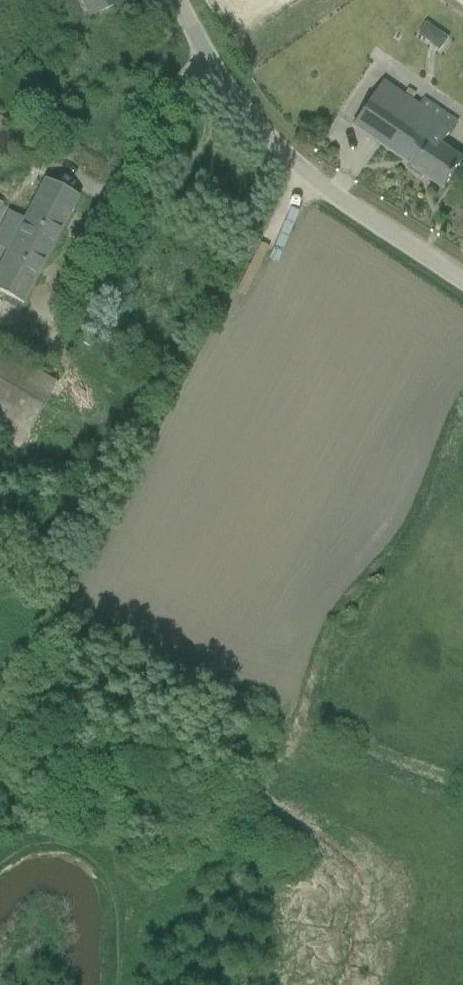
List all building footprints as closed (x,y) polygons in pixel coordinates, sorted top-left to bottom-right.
[(121,3),(120,0),(83,0),(89,16),(121,3)] [(437,48),(446,37),(425,22),(417,32),(437,48)] [(382,82),(351,127),(444,189),(462,160),(462,159),(442,144),(457,122),(443,113),(439,120),(382,82)] [(10,121),(0,117),(0,141),(10,121)] [(79,195),(45,178),(0,265),(0,293),(23,304),(79,195)] [(87,327),(79,342),(91,348),(99,333),(87,327)] [(0,351),(0,438),(20,449),(57,383),(0,351)]
